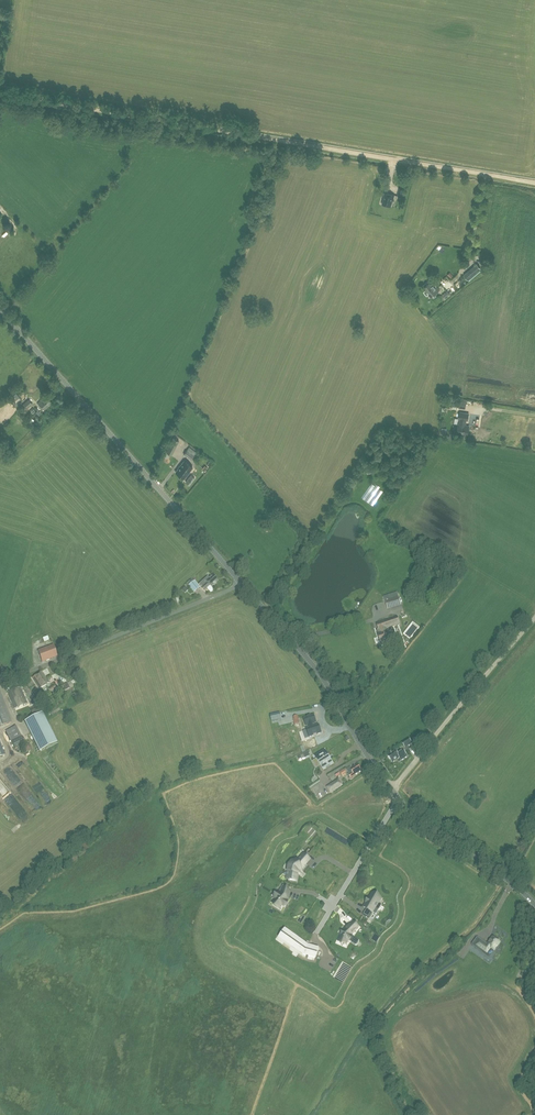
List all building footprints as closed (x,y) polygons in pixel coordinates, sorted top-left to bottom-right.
[(393,200),(394,195),(384,193),(382,204),(391,206),(392,199),(393,200)] [(468,280),(481,269),(477,264),(464,275),(468,280)] [(432,285),(430,283),(424,287),(431,296),(439,290),(434,283),(432,285)] [(44,411),(52,403),(45,396),(38,404),(44,411)] [(26,410),(33,404),(29,399),(22,405),(22,406),(21,407),(23,411),(22,412),(24,415),(27,413),(25,410),(26,410)] [(33,414),(37,417),(34,420),(30,415),(28,417),(30,419),(29,420),(27,421),(26,422),(30,426),(35,422),(36,423),(39,420),(37,417),(41,414),(38,410),(33,414)] [(467,420),(468,413),(460,412),(459,419),(460,419),(459,424),(458,424),(456,433),(468,435),(469,426),(464,425),(465,420),(467,420)] [(437,417),(440,424),(447,420),(444,414),(437,417)] [(173,438),(166,452),(171,454),(179,441),(173,438)] [(191,460),(195,454),(196,453),(195,451),(189,447),(183,455),(191,460)] [(192,467),(184,461),(175,472),(183,479),(192,467)] [(190,485),(195,478),(191,475),(185,482),(190,485)] [(217,581),(213,575),(209,578),(208,576),(199,584),(205,590),(210,585),(211,587),(217,581)] [(194,592),(200,587),(195,581),(189,586),(194,592)] [(384,595),(386,601),(399,596),(397,591),(384,595)] [(388,608),(401,604),(399,598),(386,602),(388,608)] [(385,630),(385,628),(400,623),(397,616),(376,623),(379,632),(377,633),(381,646),(389,643),(388,640),(396,638),(393,628),(385,630)] [(413,622),(405,633),(411,637),(419,626),(413,622)] [(42,662),(58,657),(54,646),(38,651),(42,662)] [(39,689),(49,682),(42,671),(32,677),(39,689)] [(60,692),(70,687),(67,682),(57,688),(59,690),(60,692)] [(15,709),(27,704),(20,687),(7,692),(15,709)] [(12,722),(0,692),(0,726),(12,722)] [(33,715),(41,711),(38,704),(29,708),(33,715)] [(49,710),(50,712),(52,715),(58,712),(55,707),(49,710)] [(42,713),(24,722),(27,728),(39,751),(45,748),(57,742),(47,723),(46,719),(42,713)] [(314,715),(303,718),(306,727),(308,726),(308,728),(306,729),(309,738),(322,733),(319,724),(315,725),(315,723),(317,723),(314,715)] [(22,737),(16,726),(6,731),(11,742),(15,749),(17,748),(19,752),(23,750),(21,746),(26,744),(22,737)] [(408,739),(402,743),(408,751),(410,749),(408,745),(411,743),(410,741),(408,739)] [(340,745),(343,753),(352,749),(349,742),(340,745)] [(331,760),(326,752),(324,749),(315,754),(317,758),(321,765),(323,768),(326,767),(327,767),(326,767),(329,765),(330,765),(330,764),(332,763),(331,760)] [(406,754),(403,749),(397,753),(395,751),(388,756),(392,762),(399,757),(400,758),(406,754)] [(347,770),(349,773),(348,774),(351,778),(356,775),(356,774),(361,770),(357,764),(352,768),(351,767),(347,770)] [(338,780),(333,784),(337,790),(342,787),(338,780)] [(333,784),(327,787),(331,794),(337,790),(333,784)] [(288,869),(285,876),(285,877),(287,879),(291,878),(294,871),(298,869),(297,866),(307,857),(304,852),(300,851),(292,862),(286,864),(288,869)] [(289,889),(279,887),(279,893),(274,894),(274,899),(276,900),(272,906),(277,913),(284,914),(287,910),(289,912),(292,910),(291,905),(294,894),(289,889)] [(378,903),(381,899),(381,898),(373,893),(374,891),(369,898),(366,903),(364,907),(376,914),(379,910),(375,908),(378,903)] [(341,935),(338,941),(341,943),(342,944),(342,943),(346,945),(346,943),(348,940),(349,940),(352,936),(351,935),(355,931),(354,931),(358,927),(356,924),(356,923),(355,924),(353,922),(349,926),(344,931),(344,930),(341,935)] [(305,944),(300,941),(290,933),(287,931),(287,932),(285,934),(284,935),(283,938),(292,945),(291,945),(295,948),(296,948),(300,951),(303,953),(302,954),(304,955),(315,958),(315,956),(317,950),(309,948),(310,946),(308,946),(305,944)] [(479,939),(476,944),(487,952),(493,956),(494,955),(496,950),(495,949),(498,945),(498,944),(499,942),(492,937),(487,944),(479,939)]
